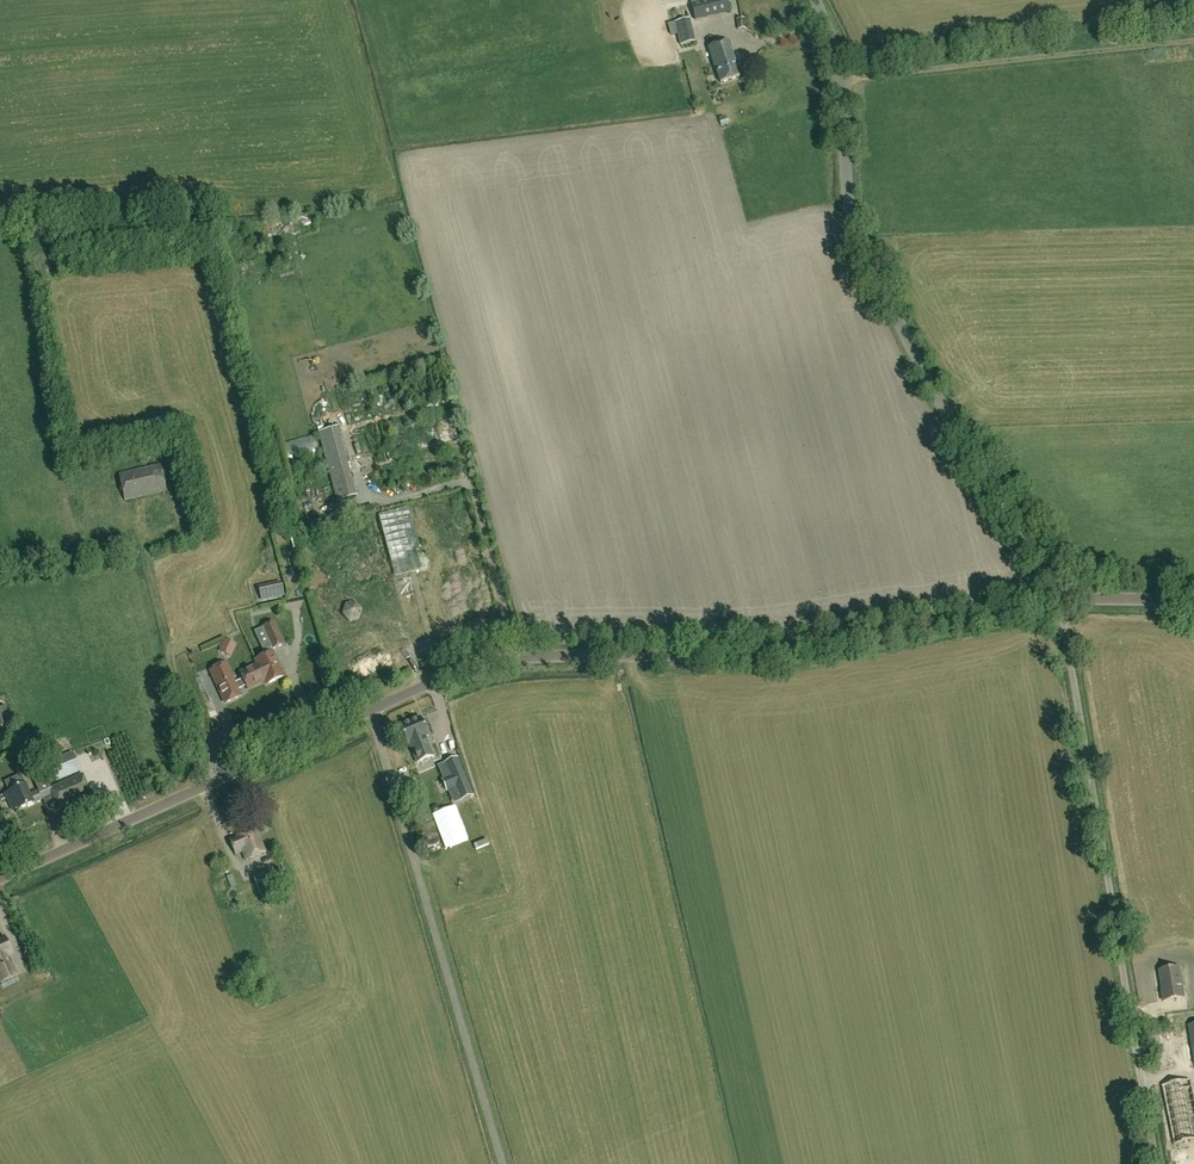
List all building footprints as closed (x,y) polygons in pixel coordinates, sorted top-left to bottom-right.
[(729,12),(726,0),(706,0),(692,4),(696,20),(729,12)] [(696,42),(691,18),(674,22),(680,46),(696,42)] [(746,28),(745,18),(738,19),(739,29),(746,28)] [(741,77),(729,40),(708,47),(719,83),(741,77)] [(338,428),(319,432),(328,467),(347,462),(338,428)] [(289,455),(318,445),(314,435),(285,445),(289,455)] [(166,492),(160,465),(159,460),(134,465),(135,470),(119,474),(125,500),(166,492)] [(352,483),(334,487),(337,501),(356,496),(352,483)] [(78,506),(85,502),(80,492),(72,497),(78,506)] [(425,569),(408,508),(379,516),(395,577),(425,569)] [(262,587),(265,601),(286,595),(283,582),(262,587)] [(342,614),(349,622),(360,620),(363,610),(356,602),(345,604),(342,614)] [(266,656),(255,660),(258,666),(241,674),(248,690),(265,683),(266,685),(284,677),(272,650),(283,645),(273,623),(263,627),(270,642),(261,646),(266,656)] [(232,679),(217,686),(225,703),(240,697),(232,679)] [(0,709),(0,717),(3,727),(16,723),(10,705),(0,709)] [(421,717),(400,726),(408,745),(410,744),(419,763),(435,757),(427,737),(429,736),(421,717)] [(117,747),(125,745),(123,735),(115,737),(117,747)] [(122,750),(112,753),(117,766),(126,763),(122,750)] [(58,780),(80,771),(73,753),(51,762),(58,780)] [(473,791),(459,757),(445,762),(459,796),(473,791)] [(127,764),(119,768),(122,775),(130,772),(127,764)] [(13,813),(53,795),(50,789),(44,775),(33,780),(38,791),(30,795),(25,784),(4,794),(13,813)] [(82,775),(50,789),(53,795),(59,810),(91,795),(82,775)] [(137,789),(146,784),(142,775),(132,779),(137,789)] [(257,829),(230,841),(236,854),(243,851),(247,861),(266,852),(257,829)] [(270,870),(254,877),(262,898),(285,889),(279,877),(274,879),(270,870)] [(12,954),(5,938),(0,940),(0,979),(2,983),(17,976),(8,956),(12,954)] [(1185,998),(1180,968),(1161,971),(1164,989),(1163,990),(1164,1001),(1185,998)] [(249,990),(255,1004),(264,1000),(259,986),(249,990)]
